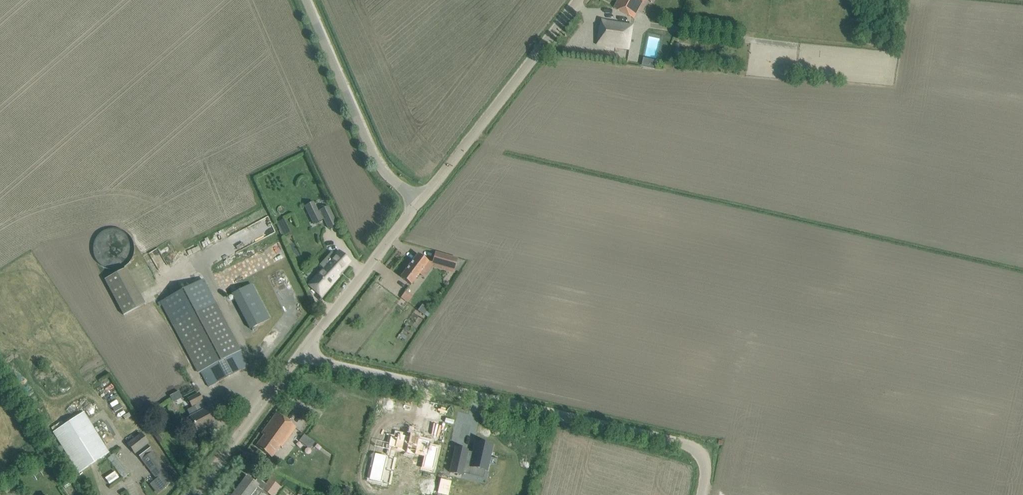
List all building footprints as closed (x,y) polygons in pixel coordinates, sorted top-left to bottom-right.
[(645,0),(619,0),(614,8),(635,19),(645,0)] [(629,50),(634,26),(603,21),(603,20),(602,20),(601,27),(600,27),(597,45),(607,46),(629,50)] [(316,206),(307,210),(314,224),(324,219),(329,228),(337,224),(328,206),(318,211),(316,206)] [(129,263),(131,261),(132,260),(133,258),(133,256),(134,254),(134,252),(135,250),(135,248),(134,246),(134,244),(133,242),(133,240),(132,238),(130,237),(129,235),(128,234),(126,232),(124,231),(122,230),(121,229),(119,229),(118,229),(116,228),(114,228),(112,228),(111,228),(109,229),(107,229),(106,230),(104,230),(103,231),(101,232),(100,233),(99,235),(97,236),(96,238),(95,239),(94,241),(93,243),(93,245),(93,247),(93,250),(93,252),(93,254),(94,256),(94,258),(95,260),(97,261),(98,263),(99,265),(101,266),(103,267),(105,268),(107,269),(109,270),(111,270),(113,270),(115,270),(117,270),(119,270),(121,269),(123,268),(125,267),(126,266),(128,265),(129,263)] [(350,261),(343,254),(339,251),(331,260),(327,256),(319,265),(323,269),(309,285),(321,296),(338,276),(337,275),(350,261)] [(454,270),(458,259),(435,252),(432,264),(454,270)] [(418,254),(401,277),(411,285),(428,262),(418,254)] [(105,280),(123,315),(145,303),(126,268),(105,280)] [(200,372),(209,387),(249,366),(203,280),(161,302),(198,373),(200,372)] [(232,294),(245,320),(250,329),(269,318),(251,284),(232,294)] [(413,295),(406,291),(400,298),(407,303),(413,295)] [(422,304),(417,310),(425,316),(425,315),(429,310),(429,309),(422,304)] [(196,406),(187,411),(190,417),(190,418),(188,419),(187,422),(189,426),(192,427),(194,425),(198,431),(214,423),(207,408),(206,409),(202,400),(199,393),(190,398),(189,399),(192,405),(195,404),(196,406)] [(53,431),(79,473),(110,453),(84,412),(53,431)] [(290,435),(296,427),(276,413),(261,433),(264,435),(263,437),(256,446),(270,456),(278,445),(282,447),(290,435)] [(390,435),(388,444),(426,454),(423,466),(432,468),(437,447),(429,445),(430,440),(418,437),(419,435),(410,432),(409,435),(397,432),(396,437),(390,435)] [(142,459),(153,450),(148,443),(141,433),(127,444),(135,453),(136,452),(142,459)] [(165,467),(159,459),(154,451),(153,450),(142,459),(157,479),(150,484),(157,493),(174,480),(164,468),(165,467)] [(454,455),(448,480),(459,483),(462,472),(469,473),(468,475),(484,479),(490,454),(474,450),(472,461),(465,460),(465,458),(454,455)] [(372,467),(369,480),(381,482),(387,457),(375,454),(375,455),(372,466),(372,467)] [(232,494),(259,494),(261,492),(262,491),(263,490),(266,484),(257,477),(257,478),(255,482),(247,476),(248,476),(247,476),(232,494)] [(261,492),(266,494),(267,493),(270,494),(274,494),(280,487),(270,479),(266,484),(263,490),(262,491),(261,492)]
